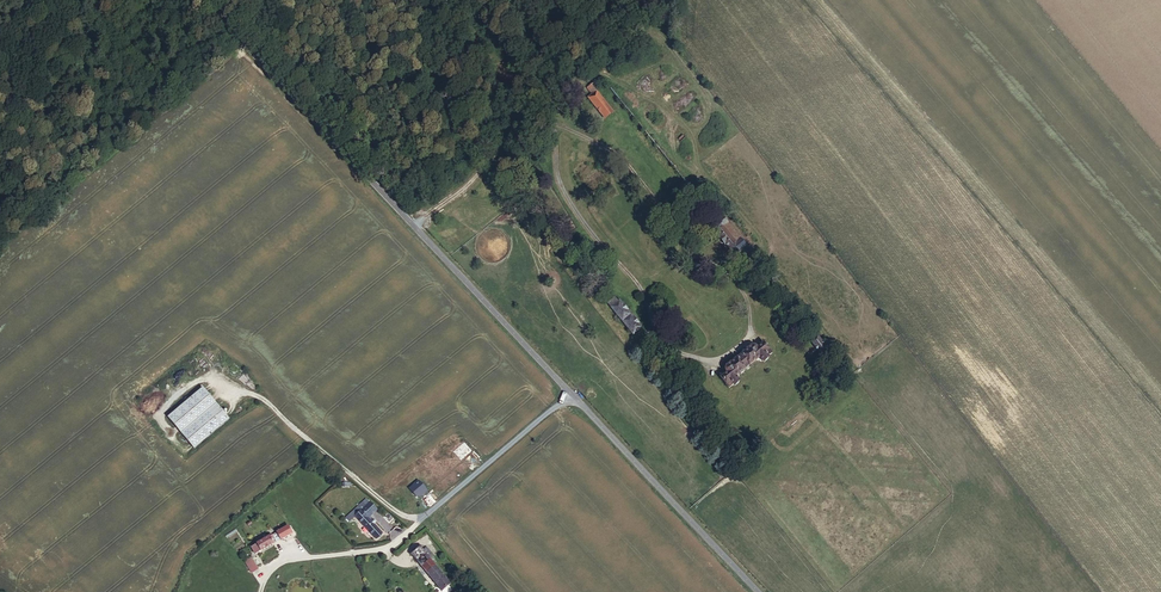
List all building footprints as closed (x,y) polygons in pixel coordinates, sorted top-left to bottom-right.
[(605,119),(614,111),(592,86),(589,90),(592,93),(586,98),(605,119)] [(505,171),(503,168),(495,173),(498,177),(505,171)] [(720,244),(724,241),(717,233),(707,241),(714,249),(713,251),(725,265),(727,264),(734,273),(740,269),(739,267),(743,264),(736,256),(732,259),(720,244)] [(736,256),(724,241),(720,244),(732,259),(736,256)] [(561,255),(560,253),(557,256),(559,258),(557,260),(559,262),(561,261),(563,263),(566,260),(564,258),(565,257),(563,254),(561,255)] [(608,309),(600,316),(627,348),(636,339),(613,311),(610,312),(608,309)] [(772,359),(767,352),(762,356),(756,354),(729,376),(729,380),(723,386),(731,395),(735,393),(737,395),(741,392),(739,390),(740,388),(738,386),(761,367),(766,372),(771,368),(770,367),(775,363),(774,361),(775,360),(774,358),(772,359)] [(826,366),(814,352),(808,357),(819,371),(826,366)] [(163,425),(189,457),(224,428),(198,397),(163,425)] [(362,539),(369,532),(358,520),(350,527),(362,539)] [(378,542),(369,532),(362,539),(371,549),(378,542)] [(288,543),(284,535),(269,544),(274,552),(288,543)] [(251,564),(269,554),(267,548),(268,548),(267,545),(247,556),(251,564)] [(425,584),(432,591),(446,591),(415,552),(405,559),(425,584)] [(254,579),(246,569),(243,571),(250,582),(254,579)] [(425,584),(417,591),(418,591),(432,591),(425,584)]
